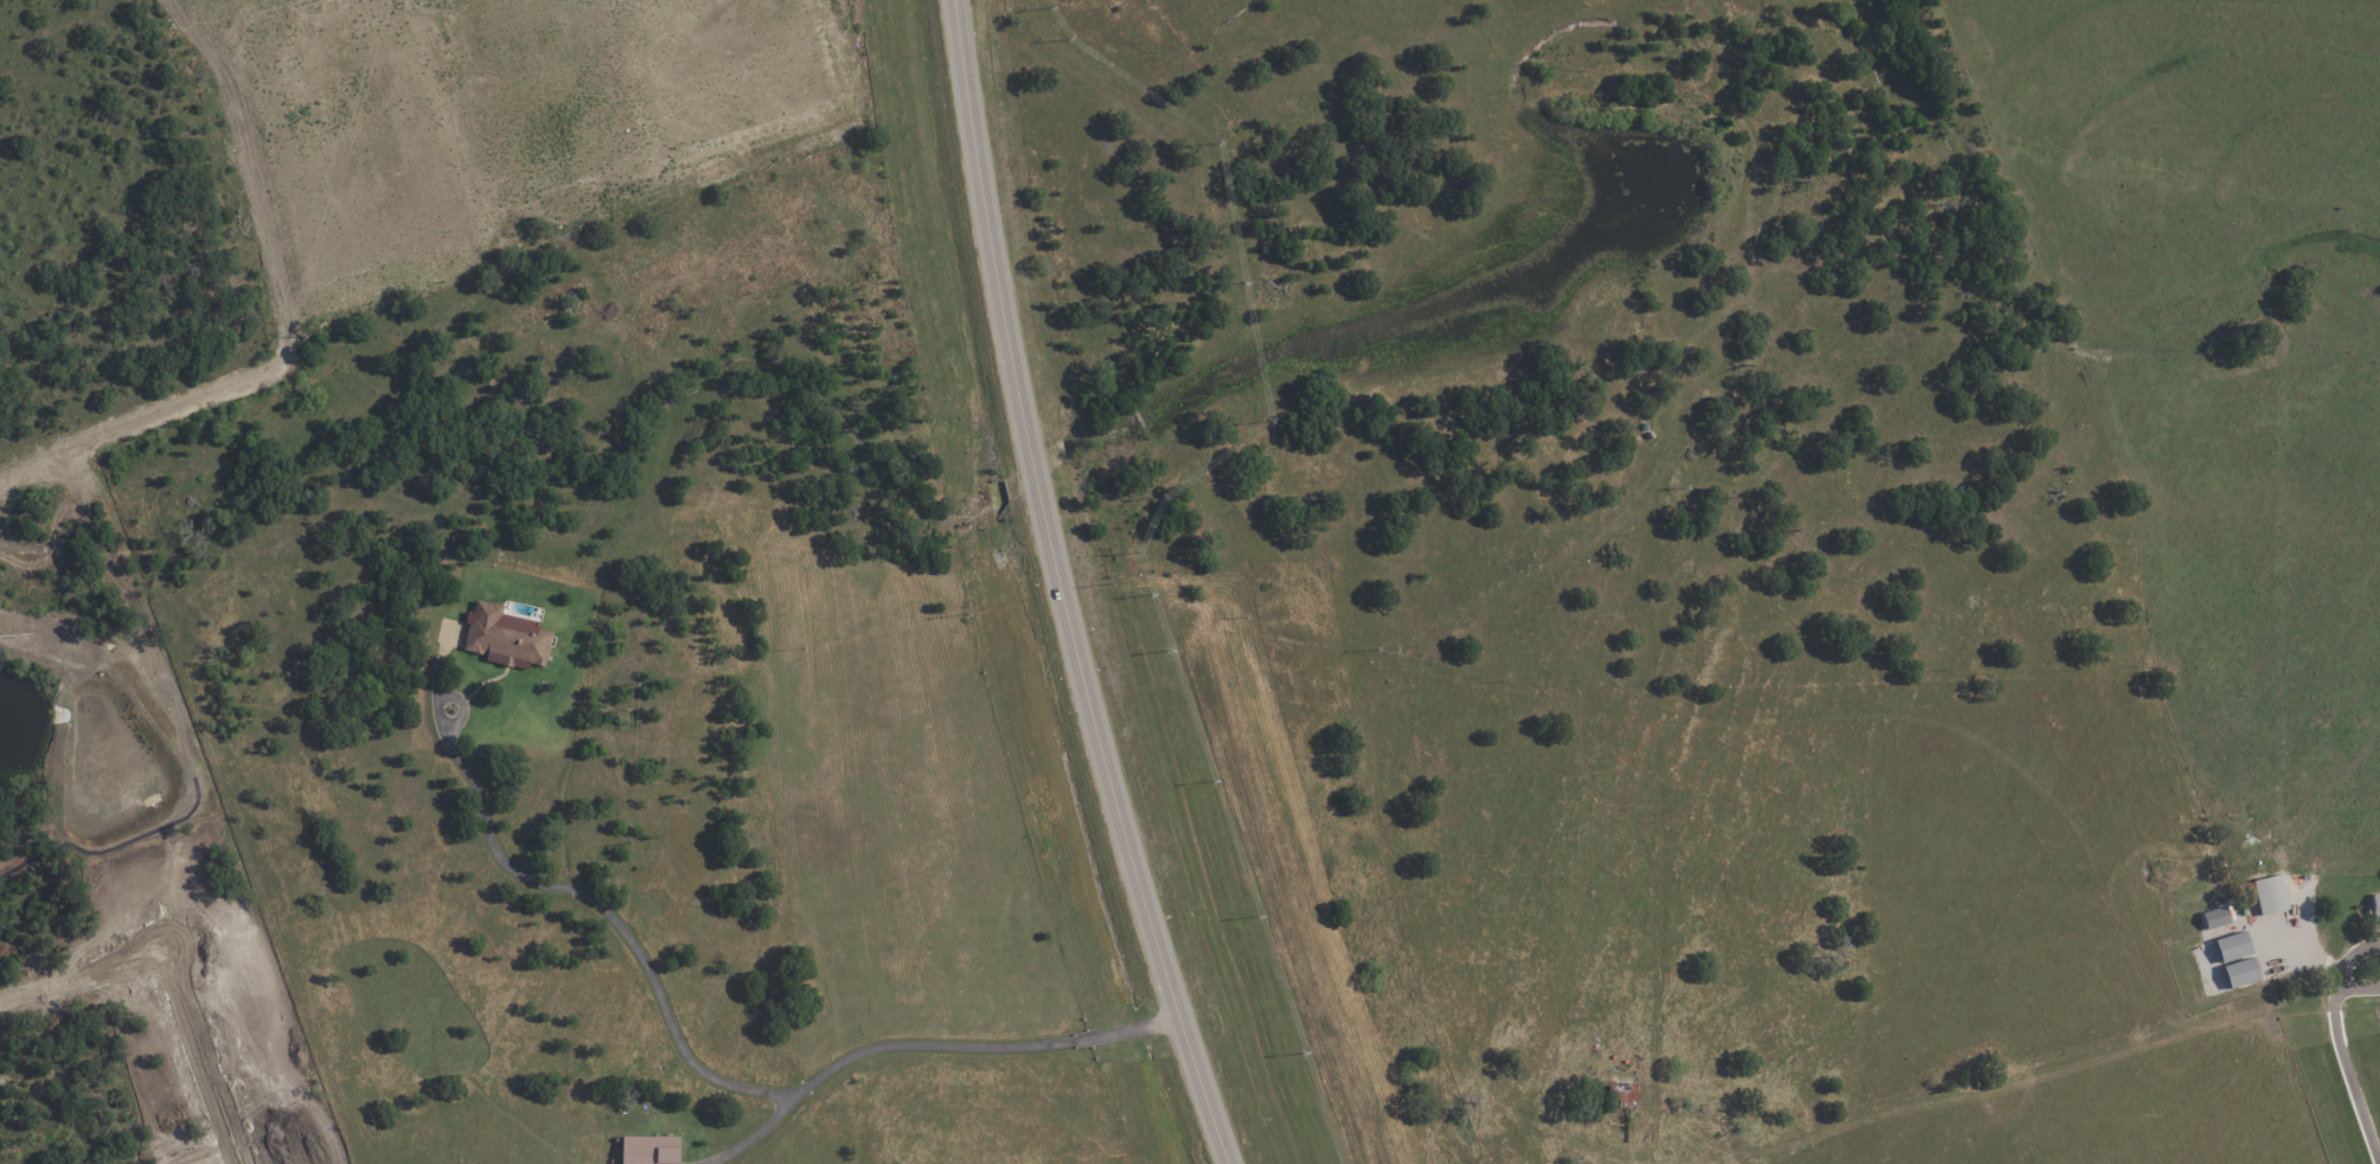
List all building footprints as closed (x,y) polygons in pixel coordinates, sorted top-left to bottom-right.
[(463,650),(488,654),(487,662),(529,670),(530,664),(546,667),(552,632),(537,629),(538,621),(502,614),(504,605),(477,600),(474,613),(470,612),(463,650)] [(2260,915),(2288,909),(2280,875),(2252,881),(2260,915)] [(2252,954),(2245,931),(2214,940),(2221,963),(2252,954)] [(2222,967),(2229,990),(2261,980),(2253,957),(2222,967)] [(1637,1067),(1608,1067),(1609,1099),(1620,1099),(1620,1106),(1638,1106),(1637,1067)] [(623,1136),(622,1163),(679,1163),(679,1137),(623,1136)]
